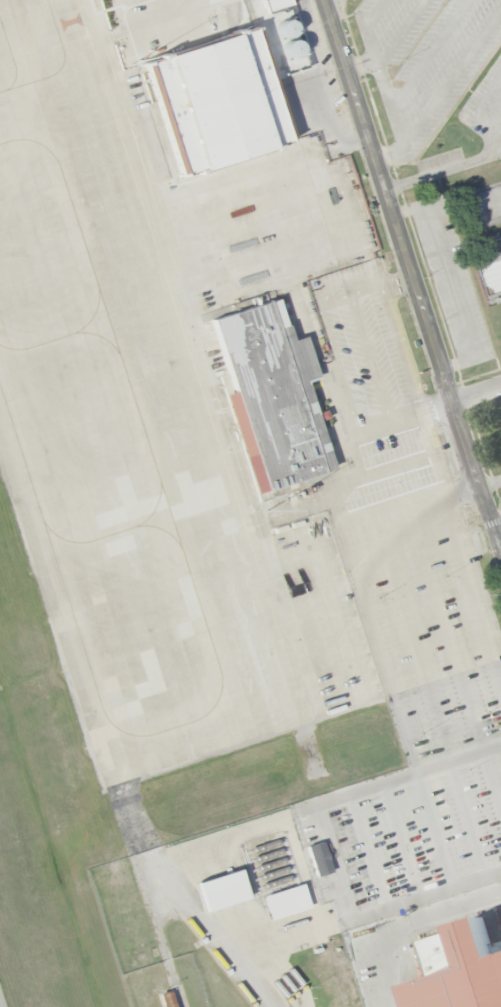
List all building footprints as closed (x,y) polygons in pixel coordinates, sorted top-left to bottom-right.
[(255,30),(241,32),(147,62),(180,178),(293,141),(255,30)] [(319,379),(306,338),(289,344),(274,301),(211,322),(233,390),(222,394),(237,441),(255,496),(334,470),(305,384),(319,379)] [(306,847),(315,877),(331,873),(322,842),(306,847)] [(196,884),(239,870),(248,899),(205,913),(196,884)] [(269,921),(261,897),(301,885),(309,908),(269,921)] [(413,941),(425,980),(406,985),(413,1006),(500,1006),(500,941),(498,942),(490,917),(455,927),(413,941)]
